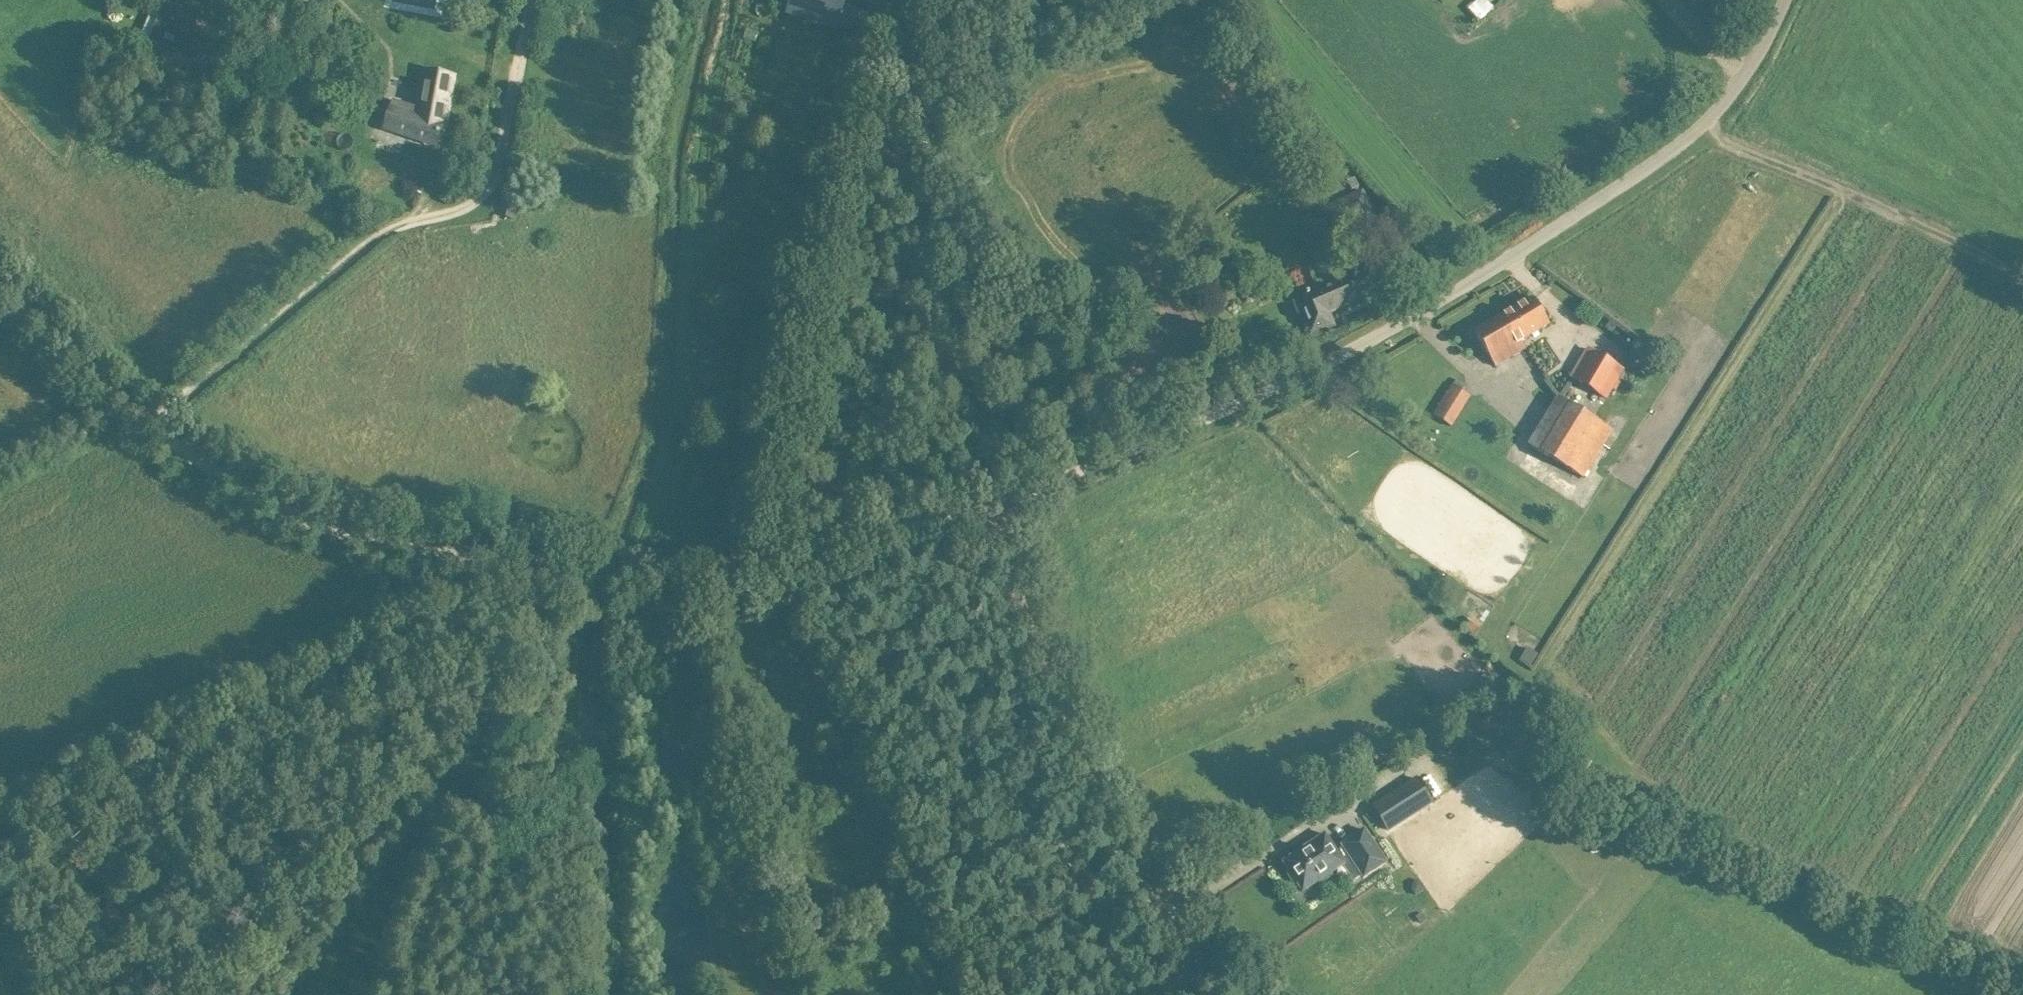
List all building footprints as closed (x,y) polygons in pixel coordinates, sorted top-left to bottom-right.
[(786,10),(851,31),(858,10),(845,5),(846,0),(789,0),(786,10)] [(167,2),(151,40),(182,52),(197,14),(167,2)] [(1483,6),(1475,12),(1486,25),(1494,19),(1483,6)] [(444,126),(452,76),(423,71),(417,105),(390,100),(384,128),(436,145),(442,126),(444,126)] [(1363,192),(1317,211),(1332,247),(1378,228),(1363,192)] [(1329,312),(1374,292),(1362,265),(1294,296),(1309,336),(1334,326),(1329,312)] [(1548,325),(1532,298),(1510,310),(1527,338),(1548,325)] [(1520,342),(1527,338),(1510,310),(1493,320),(1493,321),(1474,332),(1495,367),(1525,350),(1520,342)] [(1597,352),(1578,382),(1607,399),(1613,389),(1616,390),(1620,383),(1618,381),(1625,369),(1597,352)] [(1452,425),(1470,396),(1461,391),(1465,385),(1457,380),(1453,386),(1452,385),(1434,414),(1452,425)] [(1619,434),(1558,396),(1529,444),(1584,477),(1599,452),(1606,456),(1619,434)] [(1372,806),(1383,822),(1426,795),(1415,779),(1372,806)] [(1320,883),(1332,875),(1331,873),(1344,864),(1343,862),(1350,858),(1363,878),(1386,862),(1364,829),(1341,844),(1343,847),(1336,851),(1325,834),(1283,861),(1289,871),(1286,872),(1294,884),(1297,882),(1302,891),(1304,890),(1301,887),(1317,877),(1320,883)]
